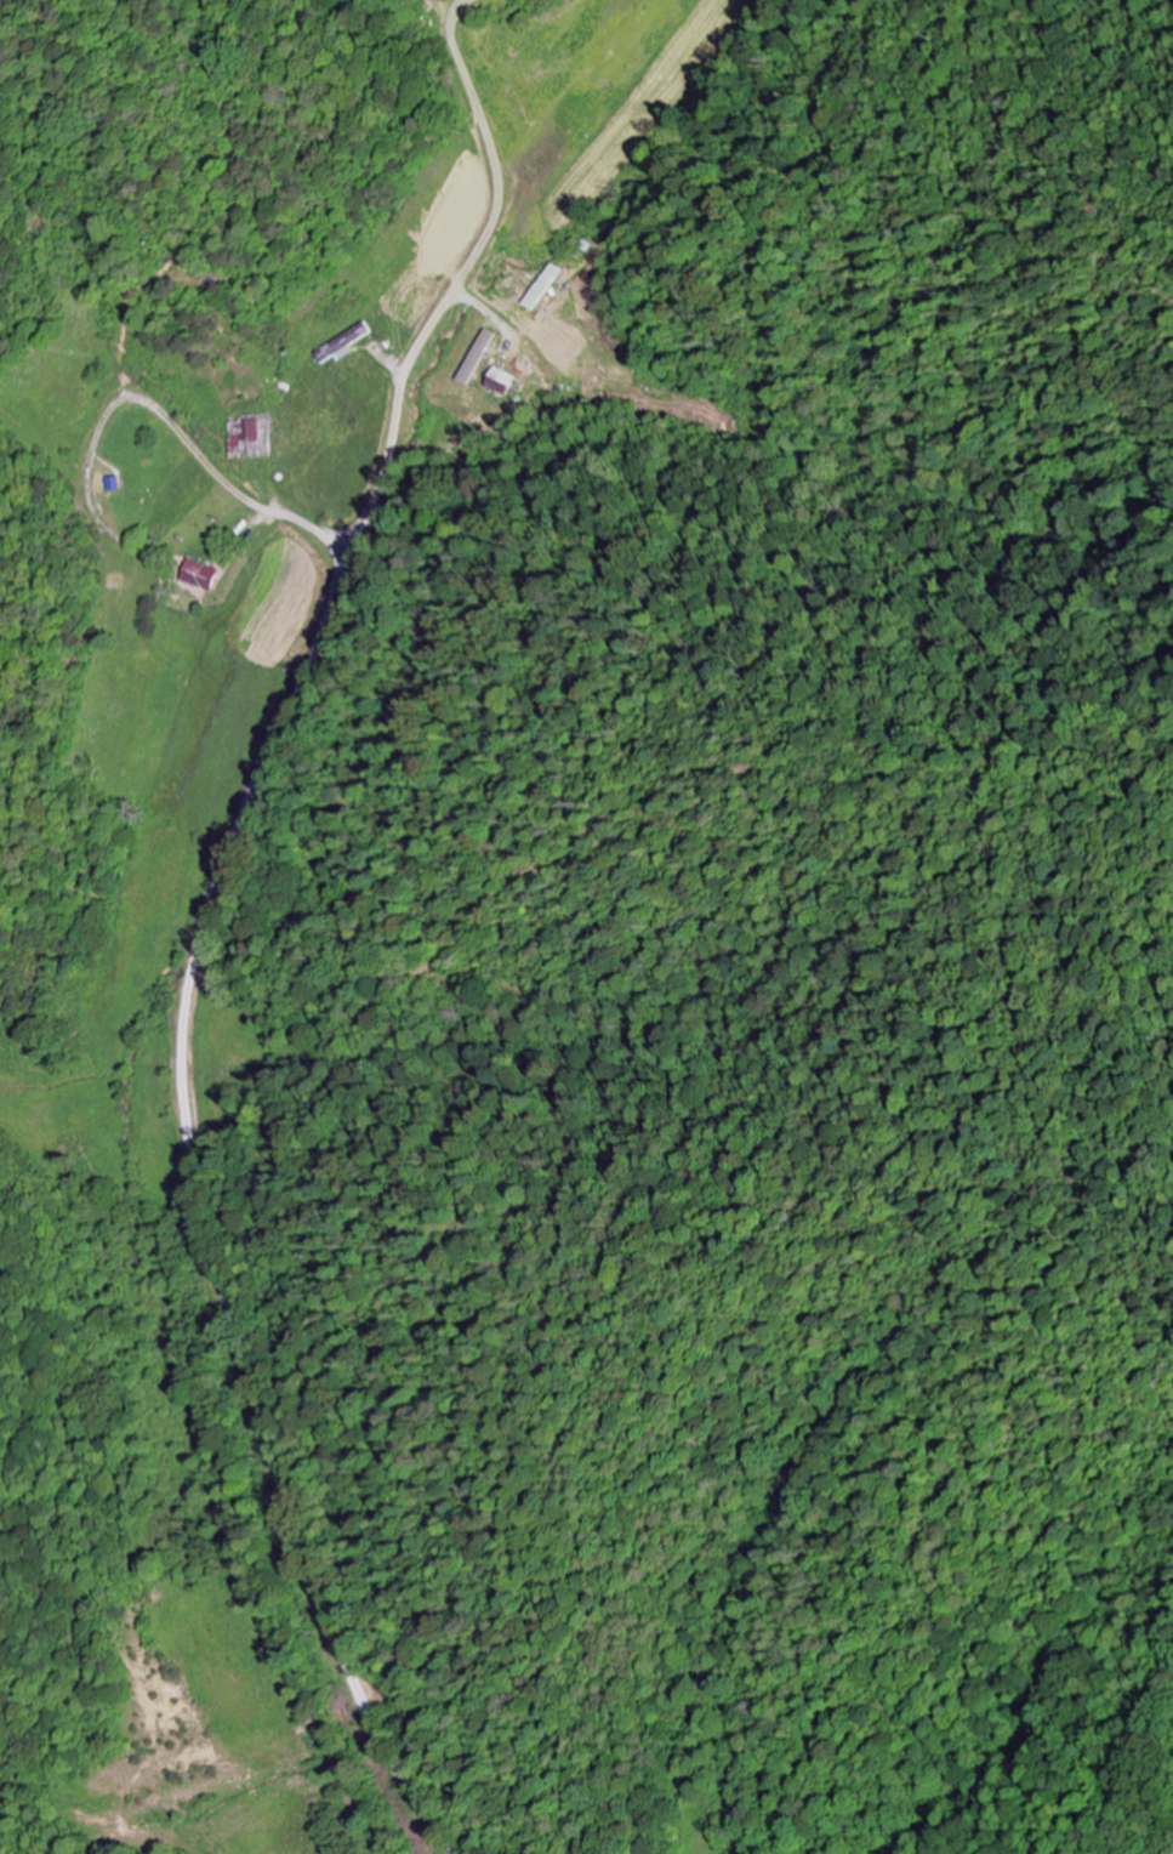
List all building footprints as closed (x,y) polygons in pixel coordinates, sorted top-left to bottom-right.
[(371,341),(365,329),(320,349),(326,361),(371,341)] [(471,386),(502,335),(492,329),(461,380),(471,386)] [(513,385),(503,378),(506,374),(500,369),(488,385),(505,397),(513,385)] [(243,447),(272,442),(268,419),(239,424),(243,447)] [(229,571),(195,559),(187,581),(221,594),(229,571)]
